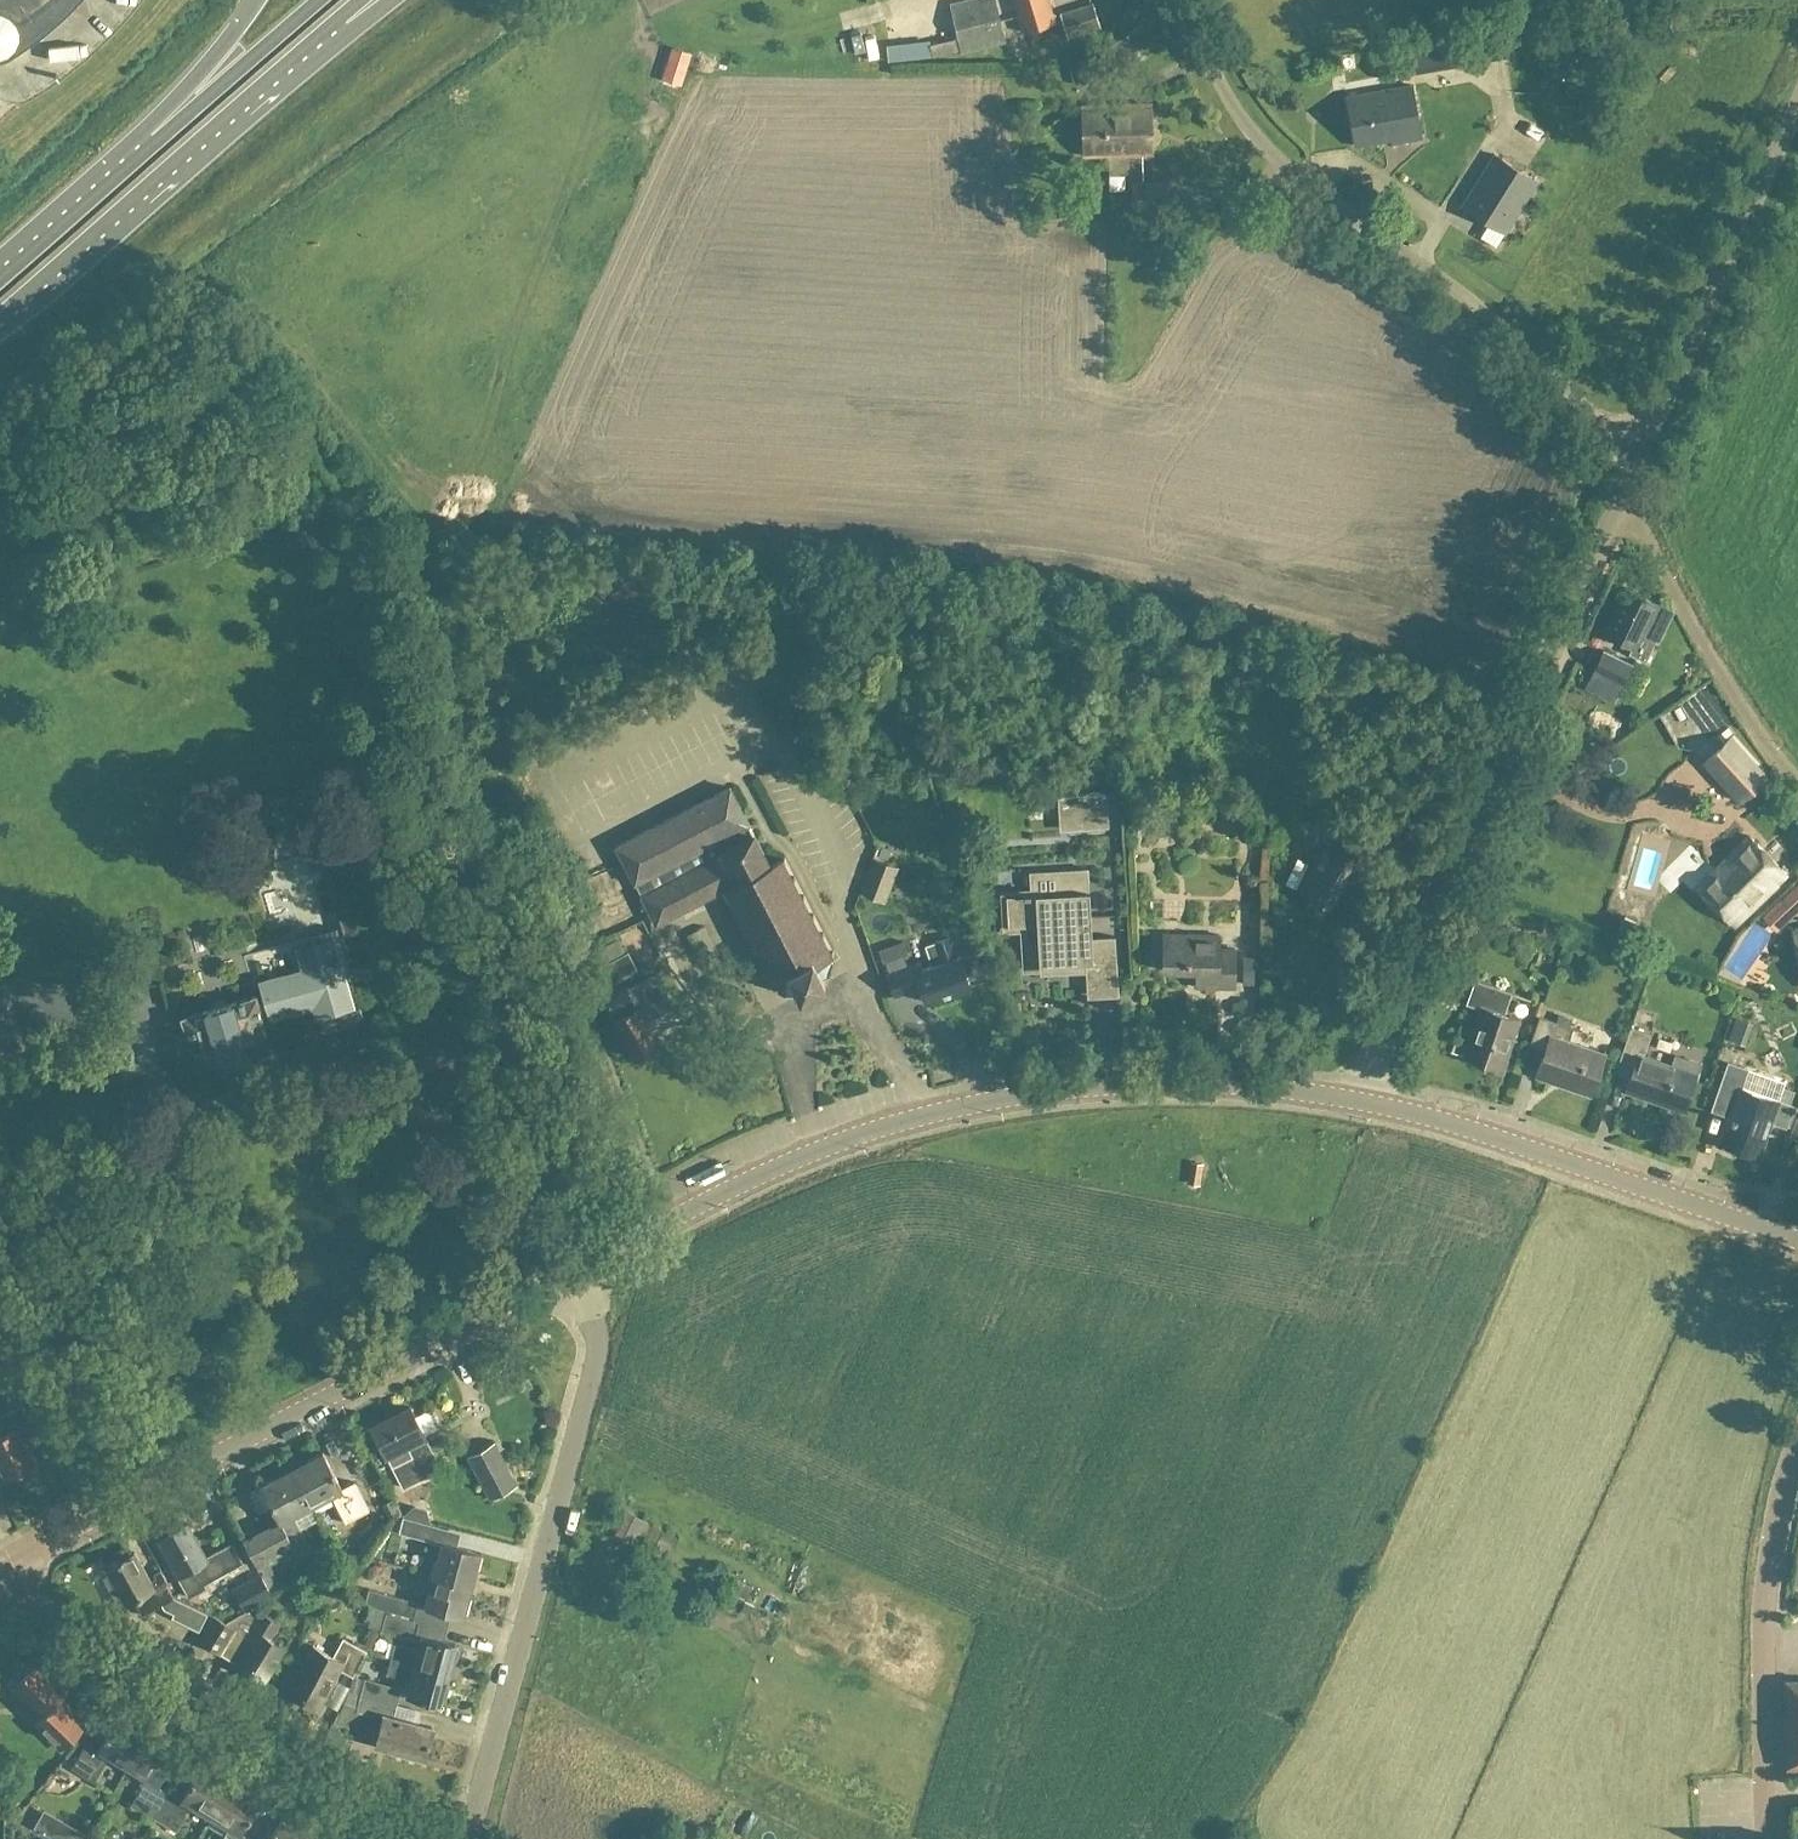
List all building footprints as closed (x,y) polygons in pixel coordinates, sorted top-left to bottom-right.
[(4,31),(13,26),(22,21),(31,16),(39,10),(48,4),(53,0),(0,0),(0,33),(4,31)] [(1004,44),(994,0),(970,0),(948,5),(960,55),(1004,44)] [(1022,34),(1054,24),(1047,0),(1012,0),(1022,34)] [(1067,39),(1099,30),(1092,5),(1059,14),(1067,39)] [(1129,32),(1107,48),(1124,72),(1146,56),(1129,32)] [(689,55),(671,50),(661,81),(679,87),(689,55)] [(1390,146),(1421,140),(1411,86),(1346,99),(1355,148),(1389,141),(1390,146)] [(1150,106),(1082,108),(1083,158),(1152,155),(1150,106)] [(1461,208),(1505,235),(1537,183),(1494,156),(1461,208)] [(1166,183),(1132,184),(1133,208),(1167,207),(1166,183)] [(1623,588),(1601,633),(1631,648),(1628,654),(1643,662),(1653,641),(1643,635),(1658,605),(1623,588)] [(1618,686),(1629,666),(1601,651),(1591,672),(1618,686)] [(1704,764),(1738,802),(1764,778),(1730,741),(1704,764)] [(770,989),(774,987),(777,992),(776,994),(791,998),(791,997),(797,994),(799,998),(824,986),(822,982),(827,979),(828,979),(833,964),(832,964),(829,958),(833,956),(832,954),(829,956),(781,863),(769,869),(729,791),(615,850),(623,864),(610,871),(612,876),(586,890),(608,932),(634,918),(634,917),(647,910),(655,926),(724,891),(772,985),(769,986),(770,989)] [(1076,831),(1108,830),(1106,792),(1074,794),(1076,831)] [(1297,860),(1284,886),(1336,911),(1347,889),(1340,886),(1344,878),(1359,885),(1389,822),(1347,820),(1334,848),(1321,842),(1309,866),(1297,860)] [(1734,926),(1785,874),(1748,837),(1697,889),(1734,926)] [(1114,939),(1091,940),(1087,871),(1057,873),(1057,874),(1034,875),(1035,897),(1030,897),(1030,895),(1018,896),(1018,898),(1005,899),(1007,929),(1041,928),(1042,943),(1025,944),(1026,969),(1116,963),(1114,939)] [(1795,915),(1797,912),(1797,886),(1782,900),(1795,915)] [(1782,900),(1766,912),(1778,927),(1794,915),(1782,900)] [(1233,990),(1234,951),(1218,951),(1218,938),(1163,937),(1162,973),(1195,974),(1195,990),(1233,990)] [(948,940),(924,948),(931,968),(922,971),(919,965),(907,969),(903,957),(906,956),(902,944),(879,952),(883,964),(884,963),(888,975),(886,976),(893,997),(919,988),(925,1004),(969,989),(958,959),(955,960),(948,940)] [(611,986),(637,973),(621,942),(595,955),(611,986)] [(270,1050),(261,1018),(273,1015),(274,1018),(271,1019),(271,1022),(275,1021),(315,1009),(319,1021),(351,1011),(332,944),(299,953),(306,976),(262,989),(263,991),(265,990),(269,1004),(258,1007),(256,1001),(182,1022),(196,1071),(219,1064),(222,1076),(250,1068),(247,1056),(270,1050)] [(645,983),(668,972),(659,953),(636,964),(645,983)] [(1502,1072),(1518,1022),(1503,1018),(1511,995),(1474,984),(1467,1007),(1481,1011),(1465,1060),(1502,1072)] [(0,990),(0,1056),(23,1050),(5,988),(0,990)] [(650,1035),(677,1021),(665,997),(636,1011),(625,991),(604,1002),(610,1014),(611,1014),(615,1022),(614,1023),(633,1060),(656,1048),(650,1035)] [(1591,1096),(1605,1055),(1570,1043),(1574,1031),(1539,1019),(1530,1048),(1545,1053),(1537,1078),(1591,1096)] [(1753,1027),(1736,1020),(1728,1041),(1746,1048),(1753,1027)] [(1683,1114),(1699,1067),(1676,1059),(1673,1068),(1643,1058),(1650,1038),(1630,1031),(1616,1074),(1631,1079),(1626,1095),(1683,1114)] [(1792,1093),(1782,1090),(1783,1085),(1728,1066),(1717,1100),(1733,1106),(1720,1146),(1740,1153),(1742,1147),(1761,1153),(1771,1124),(1785,1128),(1792,1108),(1787,1107),(1792,1093)] [(1796,1114),(1788,1136),(1797,1144),(1797,1116),(1796,1114)] [(36,1436),(22,1408),(0,1419),(0,1433),(2,1437),(0,1438),(0,1470),(6,1481),(36,1465),(24,1442),(36,1436)] [(410,1408),(371,1429),(402,1490),(440,1470),(424,1438),(425,1437),(410,1408)] [(490,1500),(515,1487),(492,1444),(468,1456),(490,1500)] [(290,1471),(310,1509),(329,1499),(343,1526),(368,1513),(353,1485),(340,1491),(320,1454),(290,1471)] [(310,1509),(290,1471),(259,1487),(278,1523),(243,1542),(258,1570),(305,1545),(291,1519),(310,1509)] [(414,1509),(405,1518),(428,1524),(424,1512),(414,1509)] [(651,1545),(656,1534),(649,1531),(652,1525),(632,1515),(622,1535),(642,1545),(644,1541),(651,1545)] [(434,1544),(438,1528),(402,1519),(398,1535),(434,1544)] [(232,1545),(206,1559),(187,1525),(160,1539),(180,1575),(178,1576),(189,1597),(206,1588),(204,1586),(243,1565),(232,1545)] [(430,1575),(470,1585),(478,1555),(442,1545),(437,1563),(433,1562),(430,1575)] [(109,1575),(104,1578),(118,1604),(123,1601),(126,1607),(135,1602),(142,1616),(161,1606),(164,1611),(173,1616),(172,1619),(199,1633),(207,1616),(175,1599),(167,1585),(168,1584),(161,1571),(154,1575),(157,1579),(151,1582),(136,1553),(106,1569),(109,1575)] [(462,1616),(470,1585),(430,1575),(426,1587),(431,1588),(426,1606),(462,1616)] [(244,1613),(271,1598),(260,1576),(232,1591),(244,1613)] [(413,1619),(417,1603),(368,1591),(364,1606),(413,1619)] [(414,1642),(419,1623),(385,1614),(380,1633),(414,1642)] [(265,1682),(284,1648),(270,1640),(279,1625),(262,1616),(253,1631),(258,1633),(238,1667),(265,1682)] [(214,1619),(199,1644),(220,1656),(235,1631),(214,1619)] [(392,1660),(448,1676),(451,1665),(453,1666),(456,1664),(459,1652),(458,1649),(455,1649),(456,1646),(423,1637),(419,1651),(396,1645),(392,1660)] [(353,1680),(368,1653),(343,1640),(333,1658),(312,1647),(288,1694),(308,1705),(319,1711),(340,1673),(353,1680)] [(440,1705),(440,1702),(443,1703),(446,1701),(449,1690),(448,1687),(445,1686),(448,1676),(392,1660),(388,1675),(411,1681),(407,1696),(440,1705)] [(67,1692),(38,1664),(15,1687),(43,1715),(36,1723),(63,1749),(86,1724),(72,1710),(70,1713),(58,1702),(67,1692)] [(366,1682),(362,1697),(397,1706),(401,1692),(366,1682)] [(1797,1770),(1797,1683),(1784,1683),(1785,1770),(1797,1770)] [(424,1760),(433,1730),(393,1719),(397,1706),(362,1697),(358,1712),(383,1719),(376,1746),(424,1760)] [(108,1760),(127,1771),(149,1735),(119,1717),(99,1751),(88,1744),(71,1772),(93,1785),(108,1760)] [(131,1807),(154,1820),(170,1793),(158,1786),(178,1753),(149,1735),(127,1771),(145,1782),(131,1807)] [(191,1809),(209,1820),(231,1783),(201,1765),(181,1799),(170,1793),(154,1820),(176,1834),(191,1809)] [(101,1783),(119,1795),(130,1780),(112,1767),(101,1783)] [(241,1835),(261,1801),(231,1783),(209,1820),(227,1831),(223,1838),(248,1838),(241,1835)] [(314,1833),(284,1815),(270,1838),(310,1838),(314,1833)]
